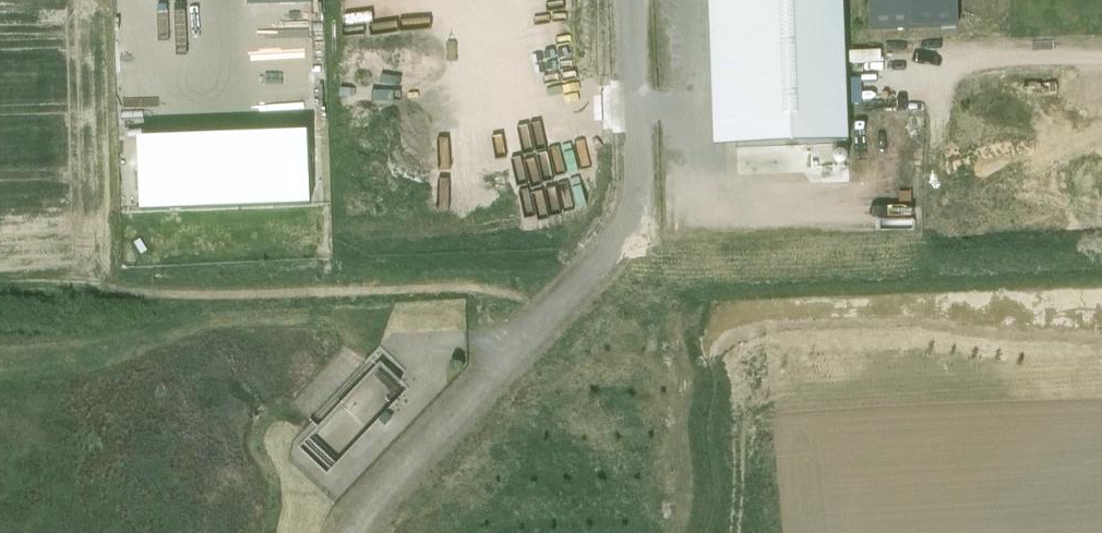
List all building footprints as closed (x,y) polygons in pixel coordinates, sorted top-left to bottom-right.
[(249,8),(311,7),(311,0),(249,0),(249,8)] [(714,149),(848,145),(843,0),(709,0),(714,149)] [(870,33),(958,29),(956,0),(869,0),(870,33)] [(307,137),(139,142),(142,212),(309,206),(307,137)]
